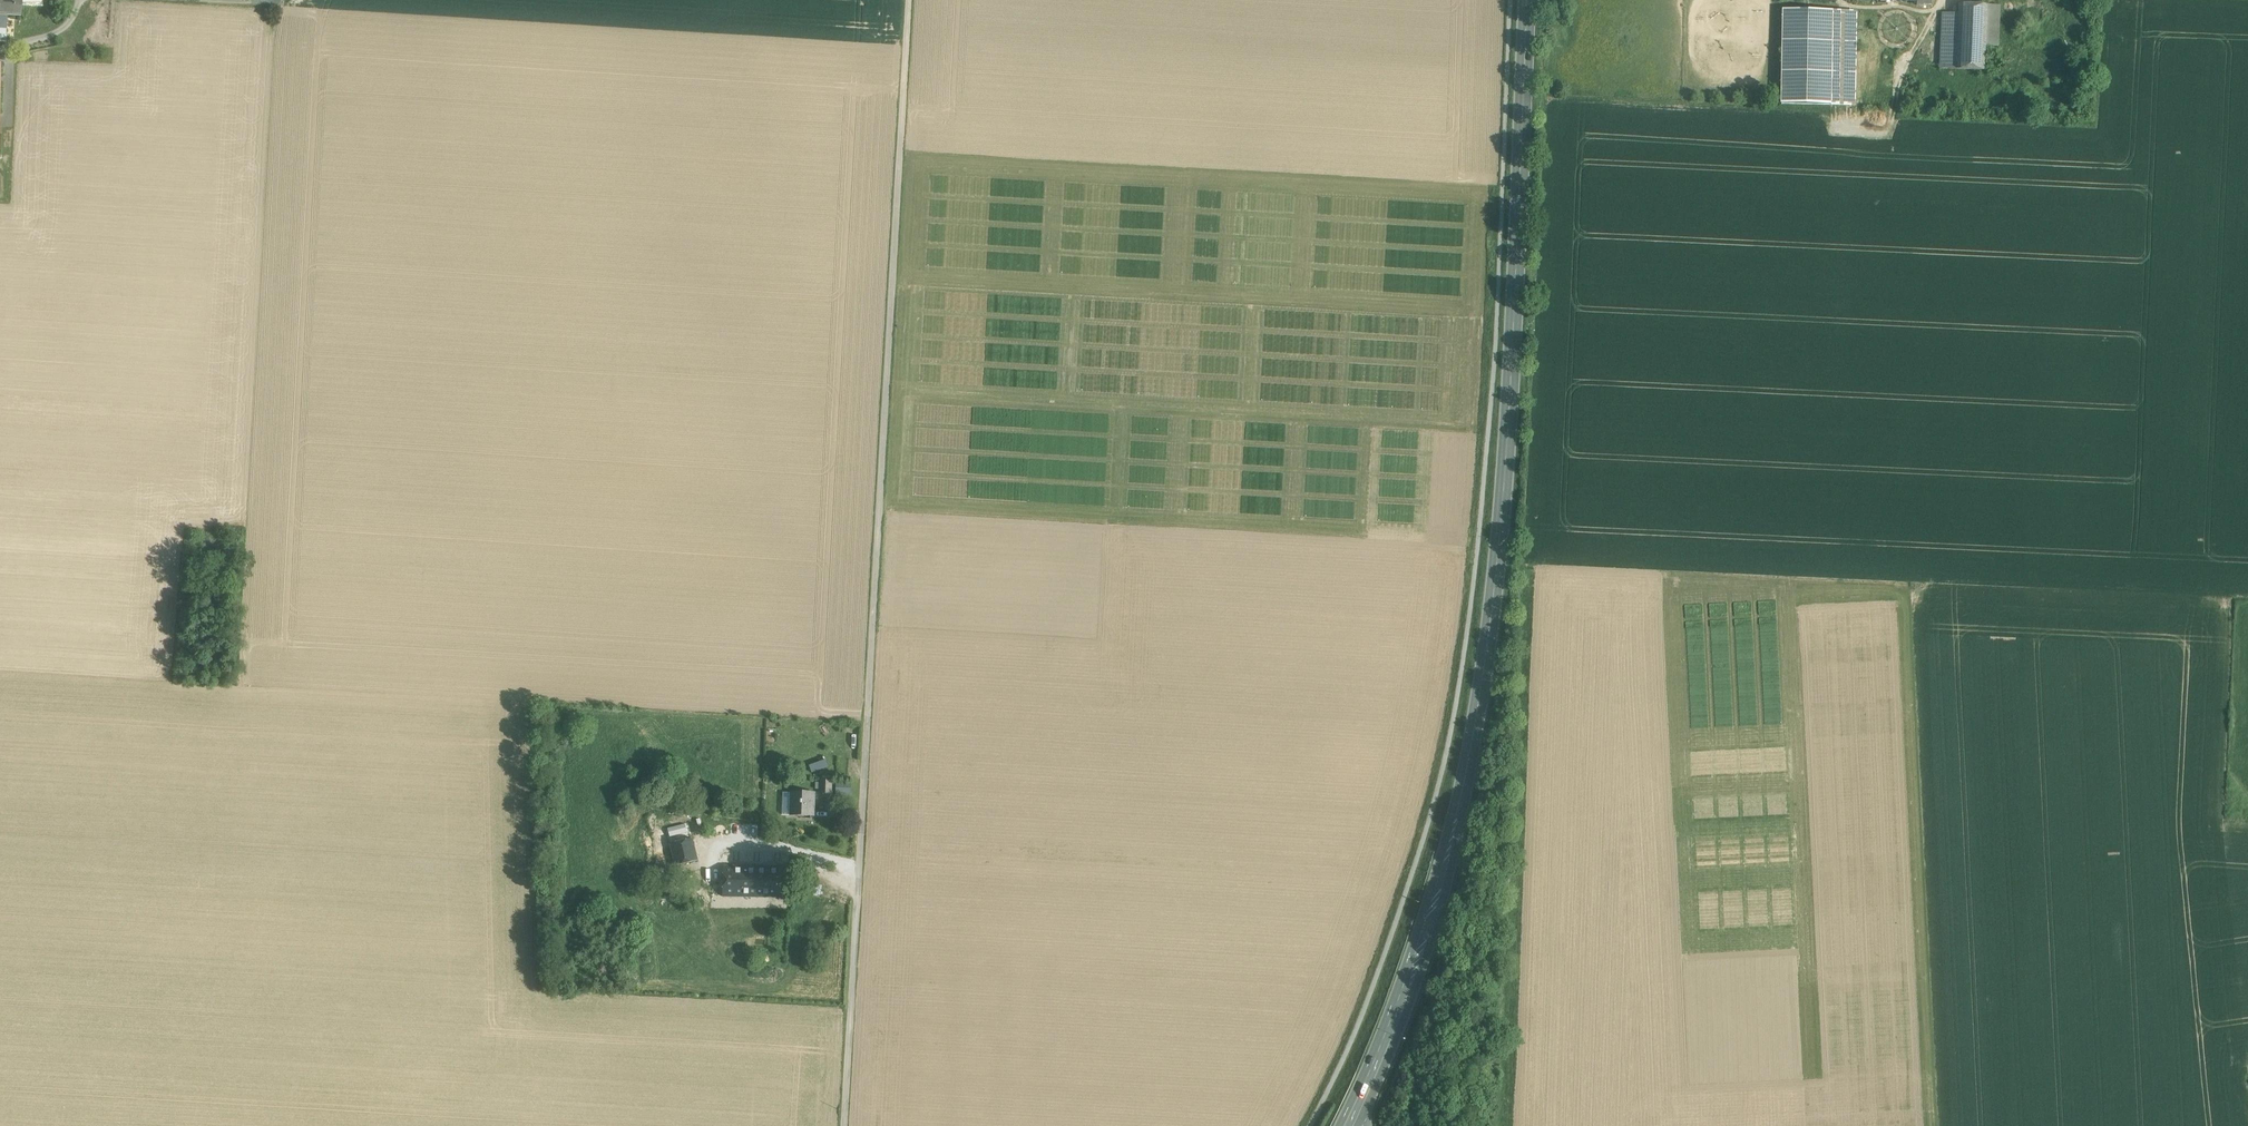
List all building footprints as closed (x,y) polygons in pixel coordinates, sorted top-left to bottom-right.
[(5,42),(7,16),(20,16),(21,3),(42,3),(42,0),(0,0),(0,42),(5,42)] [(1958,3),(1958,13),(1956,68),(1983,70),(1985,44),(1986,4),(1958,3)] [(2002,5),(1986,4),(1985,44),(2000,44),(2002,5)] [(1855,11),(1783,10),(1781,104),(1853,105),(1855,11)] [(1958,13),(1943,13),(1940,68),(1956,68),(1958,13)] [(831,780),(822,779),(821,793),(831,794),(831,780)] [(837,784),(837,795),(848,795),(848,783),(837,784)] [(814,793),(792,792),(791,815),(813,815),(814,793)] [(679,825),(666,828),(676,866),(698,860),(691,830),(681,832),(679,825)] [(789,867),(768,867),(768,857),(761,857),(761,866),(760,897),(788,897),(789,867)] [(761,866),(724,866),(723,898),(759,899),(759,897),(760,897),(761,866)]
